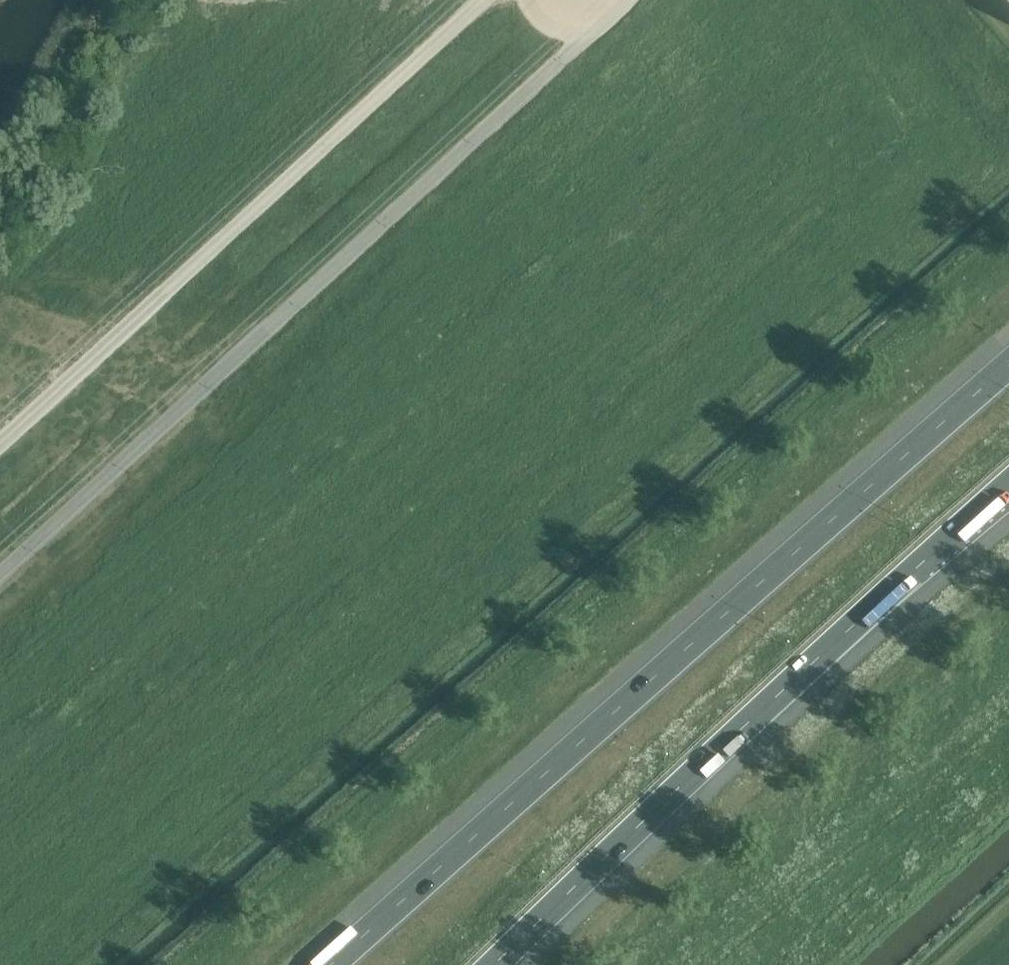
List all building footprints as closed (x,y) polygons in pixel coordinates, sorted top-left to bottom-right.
[(1008,17),(1008,0),(993,0),(1008,17)]
